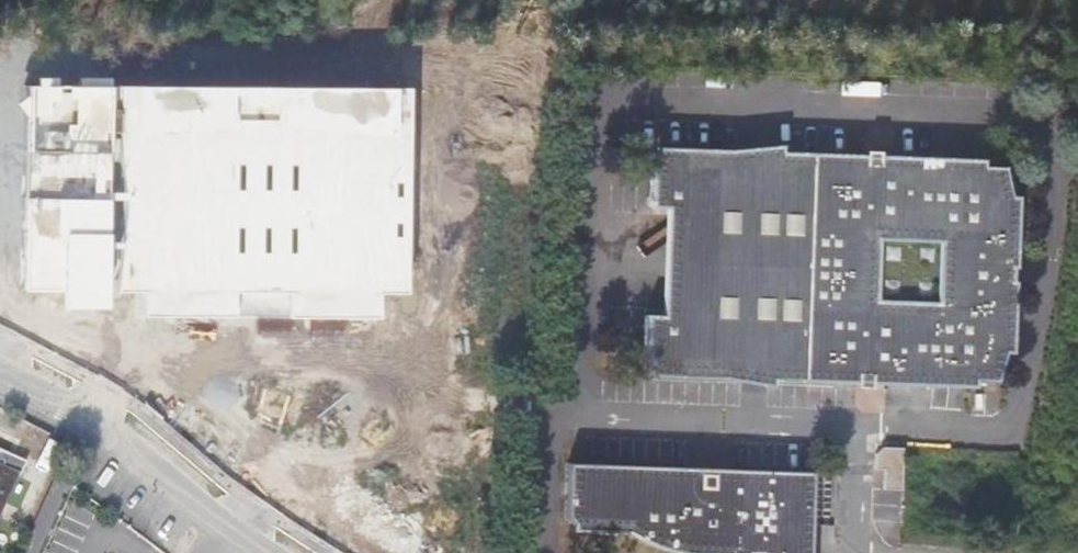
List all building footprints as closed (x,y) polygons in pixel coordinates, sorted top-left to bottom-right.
[(407,91),(27,86),(24,287),(58,288),(58,309),(101,309),(102,288),(140,288),(140,317),(378,320),(378,295),(404,296),(407,91)] [(659,151),(653,378),(859,385),(860,391),(878,392),(878,385),(983,390),(983,382),(1006,381),(1021,322),(1024,288),(1017,282),(1017,258),(1026,252),(1028,188),(1020,187),(1012,169),(992,168),(992,164),(888,161),(886,153),(869,153),(869,158),(659,151)] [(35,463),(48,441),(32,431),(18,453),(35,463)] [(11,473),(20,476),(26,461),(0,450),(0,499),(11,473)] [(889,452),(882,457),(882,472),(893,474),(893,493),(908,495),(909,454),(889,452)] [(756,469),(719,471),(572,469),(570,522),(624,524),(701,543),(743,541),(743,552),(815,552),(815,549),(807,547),(804,531),(817,523),(816,471),(756,469)] [(4,514),(25,524),(33,506),(12,496),(4,514)]
